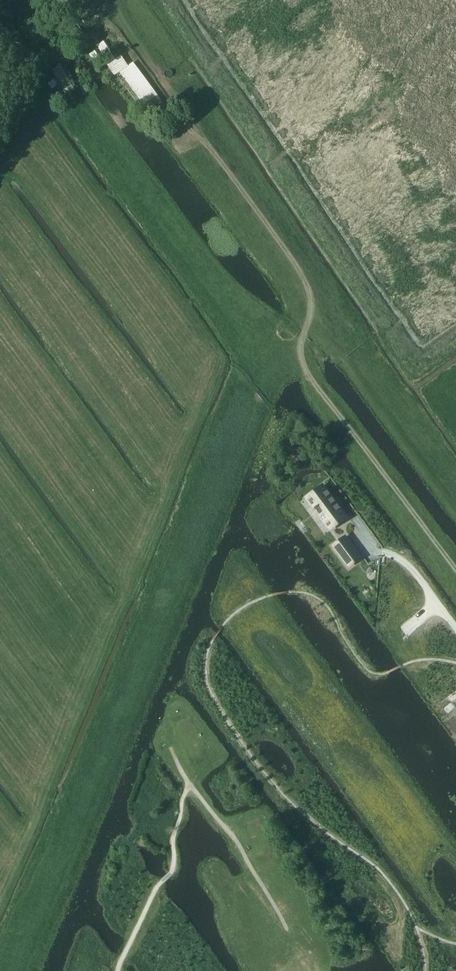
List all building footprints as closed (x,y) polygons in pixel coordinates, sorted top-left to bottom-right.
[(44,19),(48,15),(42,10),(39,14),(44,19)] [(128,66),(121,56),(116,60),(104,41),(97,45),(116,74),(141,107),(147,103),(158,118),(168,110),(154,90),(133,63),(128,66)] [(90,55),(91,56),(91,57),(90,57),(91,59),(93,59),(94,61),(99,57),(95,51),(90,55)] [(59,66),(53,69),(65,95),(74,90),(61,63),(58,65),(59,66)] [(54,79),(49,83),(53,88),(58,84),(54,79)] [(323,486),(307,498),(315,509),(316,509),(320,514),(319,514),(320,514),(319,515),(320,515),(330,529),(331,529),(335,526),(335,525),(341,521),(346,518),(346,517),(343,513),(340,509),(341,508),(338,504),(337,505),(335,502),(336,502),(335,501),(332,498),(333,498),(332,497),(332,498),(330,495),(331,495),(327,490),(327,491),(323,486)] [(345,537),(334,546),(349,567),(361,558),(345,537)]
